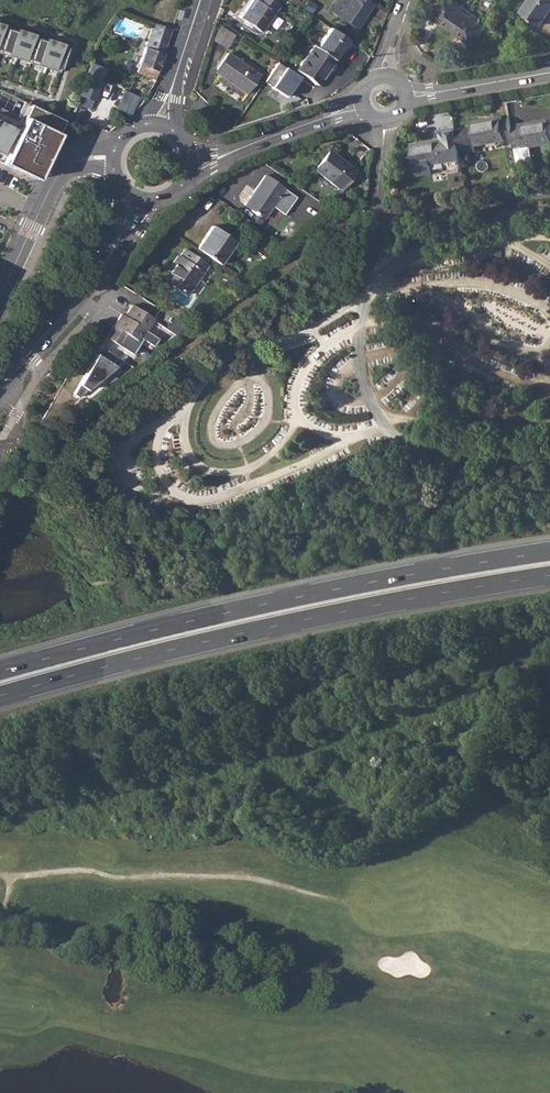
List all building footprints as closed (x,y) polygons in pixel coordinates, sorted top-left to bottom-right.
[(238,17),(259,31),(278,4),(272,0),(250,0),(238,17)] [(367,0),(337,0),(330,11),(355,28),(372,4),(367,0)] [(433,18),(473,45),(485,27),(446,0),(445,0),(433,18)] [(521,11),(540,24),(549,10),(549,0),(529,0),(521,11)] [(0,20),(0,54),(60,73),(69,42),(0,20)] [(152,22),(136,72),(154,78),(170,28),(152,22)] [(330,58),(315,48),(311,45),(294,70),(315,84),(332,59),(330,58)] [(225,53),(214,70),(220,74),(219,76),(245,93),(258,75),(225,53)] [(89,108),(105,68),(90,62),(75,102),(89,108)] [(266,83),(287,96),(300,75),(278,62),(266,83)] [(115,108),(129,115),(131,114),(139,96),(124,89),(115,108)] [(66,119),(24,100),(18,114),(0,106),(0,162),(38,180),(66,119)] [(472,127),(456,129),(457,137),(459,147),(475,145),(505,140),(505,138),(513,137),(512,128),(510,118),(502,119),(501,116),(471,121),(472,127)] [(512,128),(513,137),(515,147),(518,162),(532,160),(529,146),(549,142),(549,119),(548,119),(519,124),(519,127),(512,128)] [(446,130),(439,132),(440,138),(411,144),(415,167),(444,161),(446,170),(462,167),(460,152),(459,147),(457,137),(448,139),(446,130)] [(329,150),(314,168),(339,188),(353,169),(329,150)] [(264,175),(244,204),(263,217),(271,205),(283,212),(295,195),(264,175)] [(212,225),(197,248),(218,263),(234,240),(212,225)] [(172,265),(163,278),(178,289),(186,294),(206,264),(183,248),(178,255),(176,254),(169,264),(172,265)] [(142,338),(152,344),(156,337),(146,331),(153,318),(131,304),(124,316),(121,314),(106,337),(132,353),(142,338)]
